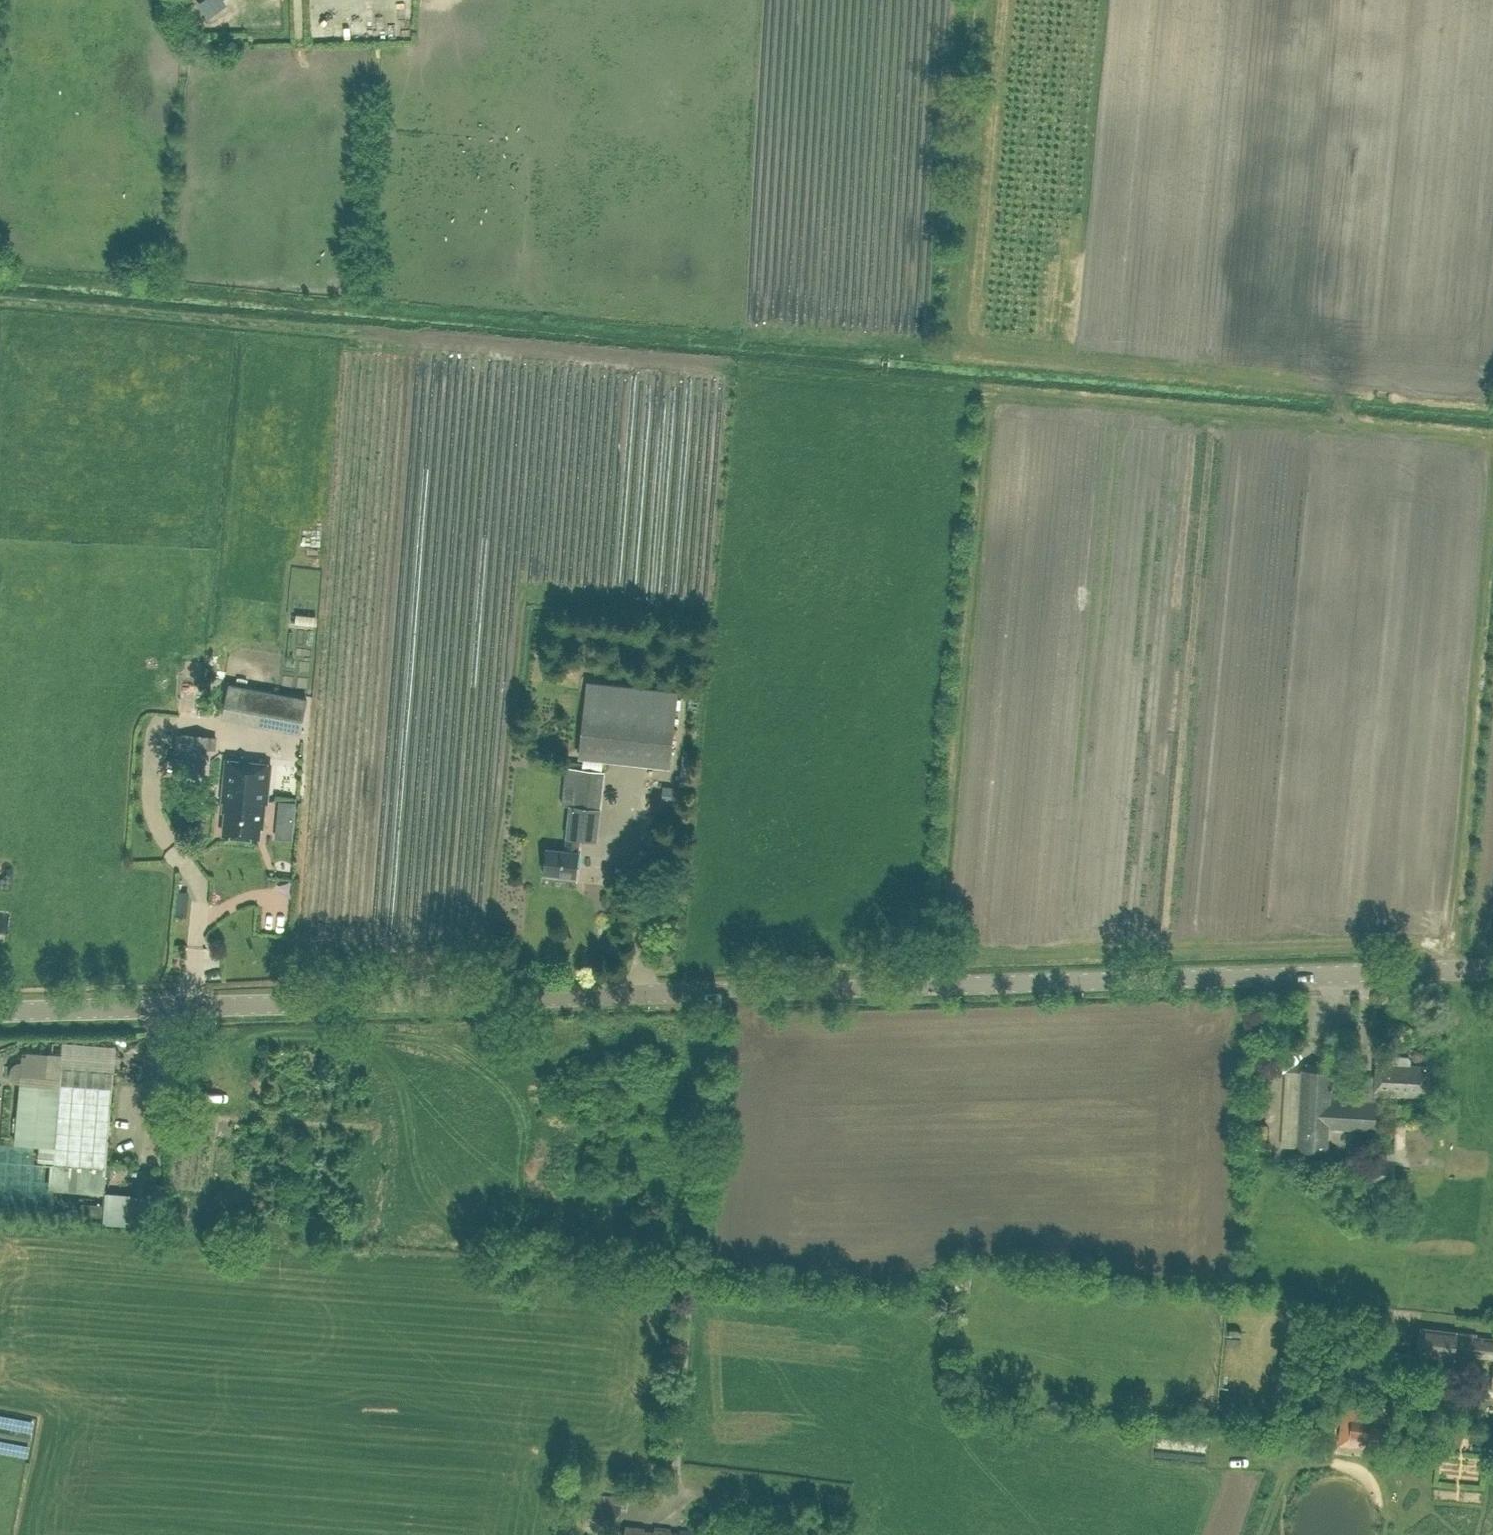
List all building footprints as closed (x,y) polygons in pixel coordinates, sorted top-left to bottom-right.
[(675,690),(586,680),(578,753),(668,763),(675,690)] [(228,684),(222,718),(301,732),(307,698),(228,684)] [(173,756),(176,756),(174,779),(203,782),(205,760),(207,760),(209,735),(175,732),(173,756)] [(263,827),(265,803),(267,803),(271,764),(226,760),(222,801),(223,802),(223,811),(227,811),(224,834),(259,837),(260,827),(263,827)] [(574,875),(577,851),(576,850),(577,837),(594,839),(602,770),(564,766),(560,804),(568,805),(563,849),(545,847),(542,872),(574,875)] [(1426,1065),(1410,1064),(1410,1060),(1407,1057),(1395,1056),(1392,1059),(1392,1063),(1377,1063),(1375,1093),(1399,1094),(1425,1095),(1426,1065)] [(52,1163),(104,1167),(112,1072),(60,1068),(52,1163)] [(1302,1070),(1299,1124),(1298,1150),(1327,1152),(1329,1126),(1374,1128),(1375,1102),(1329,1100),(1330,1071),(1302,1070)] [(1369,1159),(1368,1179),(1393,1180),(1394,1160),(1369,1159)] [(1358,1204),(1368,1205),(1369,1182),(1359,1181),(1358,1204)] [(1420,1326),(1417,1353),(1453,1357),(1453,1355),(1456,1334),(1457,1331),(1420,1326)] [(1453,1355),(1492,1359),(1492,1338),(1456,1334),(1453,1355)] [(1416,1356),(1408,1354),(1408,1352),(1397,1350),(1395,1364),(1414,1368),(1416,1356)] [(1340,1434),(1380,1438),(1384,1412),(1344,1407),(1340,1434)] [(616,1531),(619,1505),(585,1501),(582,1526),(616,1531)] [(696,1532),(654,1527),(653,1530),(625,1526),(624,1534),(695,1534),(696,1532)]
